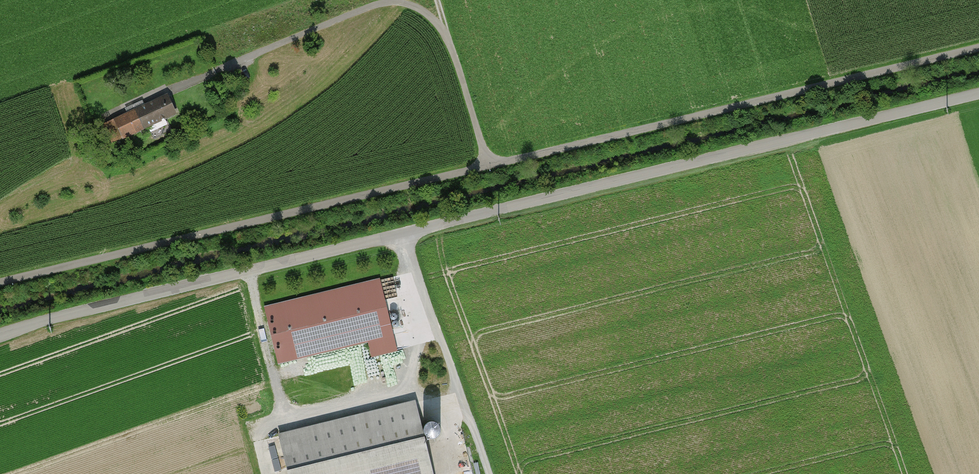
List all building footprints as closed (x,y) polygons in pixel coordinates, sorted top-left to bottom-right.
[(167,96),(105,126),(113,142),(175,113),(167,96)] [(379,280),(265,308),(278,362),(392,334),(379,280)] [(310,439),(283,446),(290,473),(424,473),(407,404),(307,429),(310,439)] [(425,433),(428,437),(433,438),(434,438),(437,436),(439,434),(440,432),(440,428),(440,427),(437,423),(433,422),(428,424),(425,427),(425,432),(425,433)]
